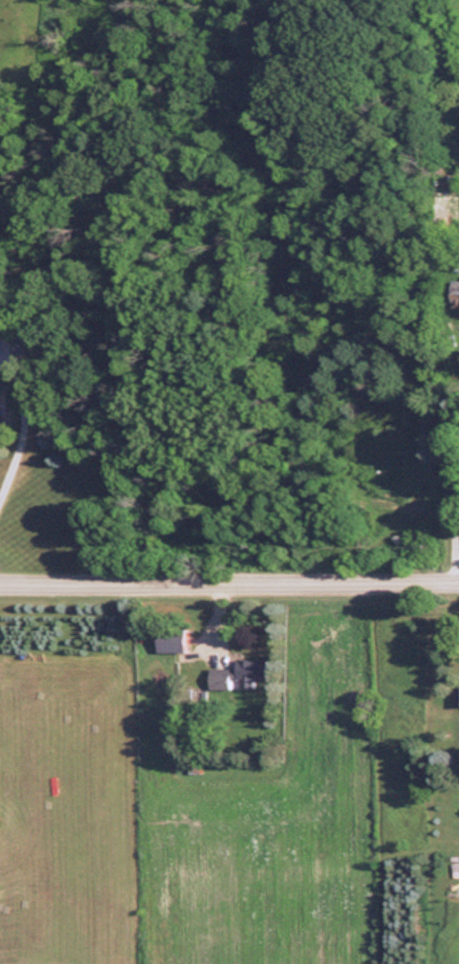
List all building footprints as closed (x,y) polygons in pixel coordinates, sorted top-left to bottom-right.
[(449,280),(449,302),(458,302),(458,280),(449,280)] [(183,652),(183,629),(153,629),(153,652),(183,652)] [(264,682),(264,659),(234,659),(234,689),(256,689),(256,682),(264,682)]
